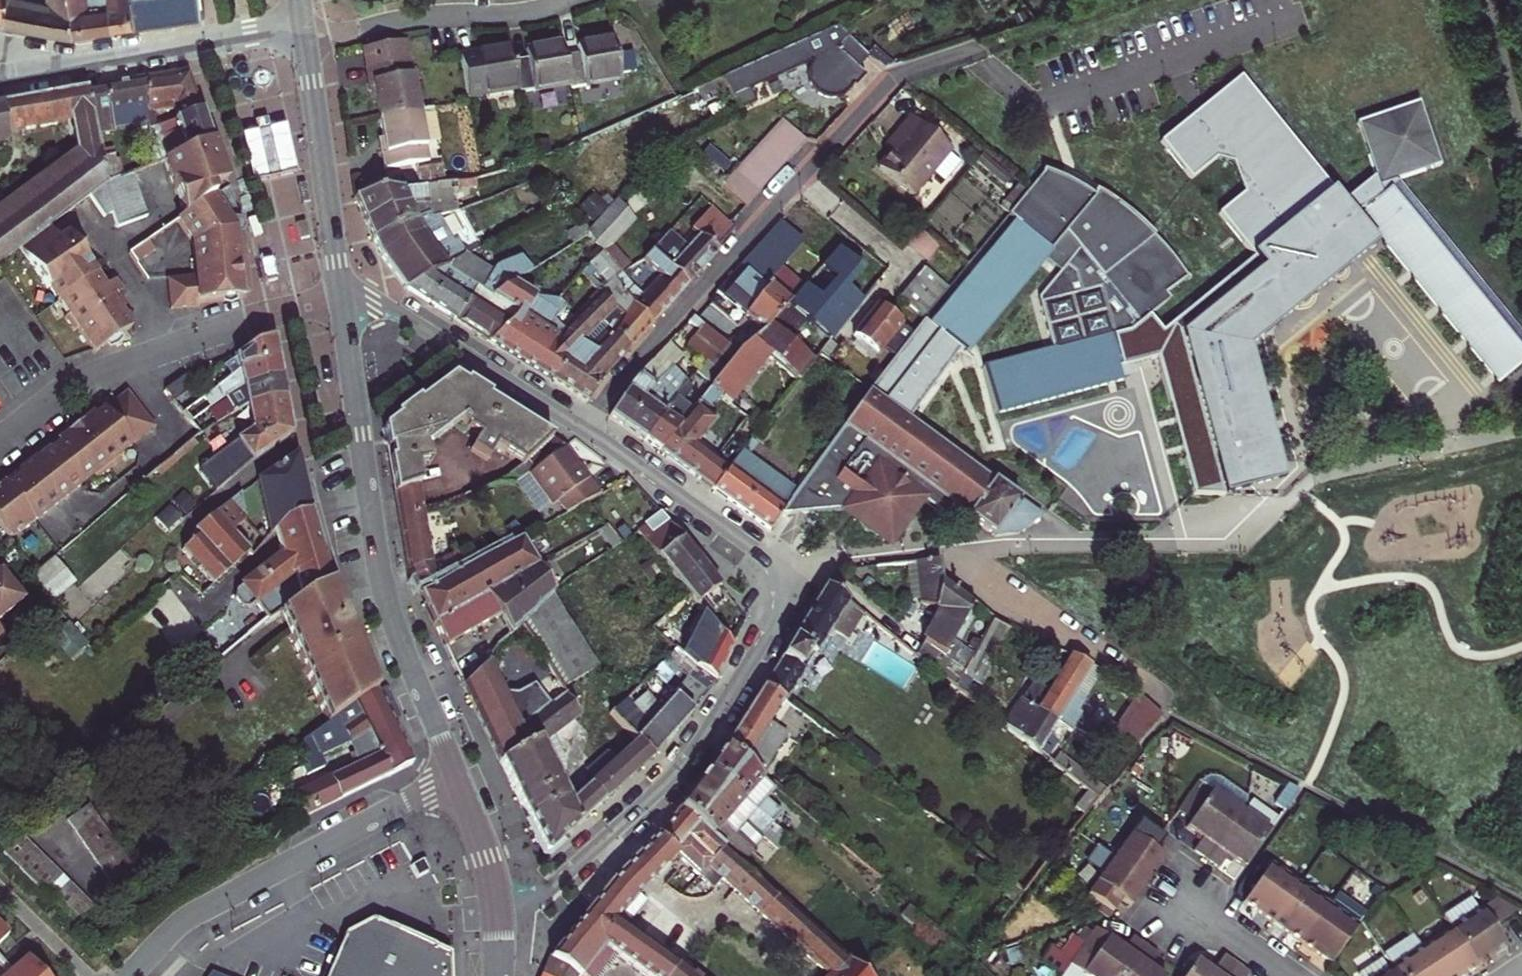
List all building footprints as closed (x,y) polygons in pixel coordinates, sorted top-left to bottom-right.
[(7,21),(10,0),(0,0),(0,21),(7,21)] [(7,21),(41,28),(77,34),(74,8),(75,8),(74,0),(10,0),(7,21)] [(116,29),(111,0),(74,0),(75,8),(74,8),(77,34),(96,31),(116,29)] [(116,29),(119,28),(122,28),(117,0),(111,0),(116,29)] [(139,25),(135,0),(117,0),(122,28),(130,27),(139,25)] [(139,25),(167,21),(196,16),(194,8),(202,7),(201,0),(135,0),(139,25)] [(194,8),(196,16),(203,15),(202,7),(194,8)] [(732,101),(733,98),(771,81),(810,64),(808,76),(812,89),(823,98),(838,99),(844,96),(853,87),(855,87),(865,76),(856,68),(868,57),(838,26),(720,79),(728,92),(732,101)] [(369,92),(373,91),(378,119),(417,111),(404,42),(361,50),(365,71),(369,92)] [(570,85),(571,90),(622,80),(614,42),(596,45),(577,48),(579,56),(565,58),(570,85)] [(527,58),(513,60),(518,89),(519,94),(570,85),(565,58),(562,43),(544,47),(525,50),(527,58)] [(485,53),(459,57),(467,99),(518,89),(513,60),(511,48),(485,53)] [(868,57),(884,70),(896,66),(875,48),(868,57)] [(165,111),(168,123),(202,111),(195,91),(188,71),(144,79),(147,121),(148,130),(156,127),(153,113),(165,111)] [(1376,241),(1239,76),(1157,140),(1187,177),(1213,155),(1233,159),(1243,192),(1219,210),(1264,260),(1176,330),(1223,492),(1282,477),(1245,343),(1376,241)] [(112,127),(147,121),(144,79),(116,84),(88,89),(96,134),(113,131),(112,127)] [(696,90),(702,104),(728,92),(720,79),(696,90)] [(89,195),(102,186),(105,183),(120,177),(118,169),(115,160),(115,155),(101,158),(96,134),(88,89),(21,102),(25,126),(47,122),(70,117),(80,165),(0,225),(0,262),(19,248),(49,226),(89,195)] [(8,130),(25,126),(21,102),(8,104),(3,104),(8,130)] [(1361,130),(1365,143),(1371,158),(1380,185),(1384,184),(1390,190),(1366,210),(1390,239),(1386,242),(1499,380),(1521,362),(1521,333),(1396,180),(1439,165),(1418,103),(1358,123),(1361,130)] [(6,135),(8,130),(3,104),(0,105),(0,136),(6,135)] [(423,144),(438,141),(432,109),(417,111),(423,144)] [(164,160),(212,140),(207,126),(202,111),(168,123),(156,127),(148,130),(155,164),(164,160)] [(381,159),(383,169),(426,161),(423,144),(417,111),(378,119),(383,147),(379,148),(381,159)] [(275,113),(235,123),(246,165),(286,154),(275,113)] [(912,196),(931,173),(948,152),(950,150),(911,117),(902,127),(893,137),(899,143),(891,153),(878,168),(912,196)] [(772,131),(795,152),(805,141),(782,120),(772,131)] [(785,163),(795,152),(772,131),(761,142),(785,163)] [(893,137),(884,148),(891,153),(899,143),(893,137)] [(206,201),(228,188),(212,140),(164,160),(183,216),(206,201)] [(775,174),(785,163),(761,142),(751,153),(775,174)] [(948,152),(931,173),(943,182),(960,162),(948,152)] [(775,174),(751,153),(741,164),(765,185),(775,174)] [(416,169),(419,186),(427,186),(446,183),(442,164),(416,169)] [(755,196),(765,185),(741,164),(731,175),(755,196)] [(977,420),(1123,380),(1144,455),(1176,436),(1156,360),(1164,354),(1152,340),(1161,333),(1157,328),(1148,316),(1169,299),(1165,293),(1185,276),(1172,258),(1146,230),(1119,208),(1098,195),(1093,201),(1074,187),(1044,172),(1030,190),(1009,215),(1016,222),(931,325),(940,332),(962,350),(966,353),(1045,259),(1060,272),(1038,298),(1052,351),(964,373),(977,420)] [(102,186),(107,199),(137,188),(132,173),(120,177),(105,183),(102,186)] [(755,196),(731,175),(721,186),(745,208),(755,196)] [(456,189),(474,187),(472,180),(446,183),(427,186),(429,203),(458,203),(456,189)] [(999,207),(1009,215),(1030,190),(1020,182),(999,207)] [(89,195),(104,217),(112,212),(107,199),(102,186),(89,195)] [(364,219),(409,203),(425,203),(429,203),(427,186),(419,186),(381,191),(355,197),(361,211),(364,219)] [(112,214),(142,202),(137,188),(107,199),(112,212),(112,214)] [(196,276),(199,307),(200,307),(199,302),(242,297),(241,294),(251,293),(246,250),(237,251),(235,236),(244,236),(228,188),(206,201),(183,216),(177,221),(192,244),(196,276)] [(582,212),(591,222),(607,207),(597,197),(582,212)] [(611,245),(634,220),(617,200),(588,233),(601,250),(604,253),(611,245)] [(118,228),(147,216),(142,202),(112,214),(118,228)] [(427,208),(425,203),(409,203),(364,219),(373,238),(416,220),(429,213),(427,208)] [(651,251),(689,284),(704,268),(719,252),(716,249),(734,229),(711,208),(691,229),(698,235),(686,249),(668,233),(651,251)] [(1362,213),(1386,242),(1390,239),(1366,210),(1362,213)] [(416,220),(373,238),(380,254),(393,272),(406,289),(445,267),(476,287),(482,291),(492,273),(465,256),(457,240),(453,241),(438,216),(432,217),(429,213),(416,220)] [(782,269),(803,241),(781,220),(731,276),(717,291),(731,303),(745,315),(782,269)] [(582,224),(566,234),(572,243),(588,233),(582,224)] [(49,287),(59,301),(95,275),(83,258),(89,254),(79,240),(74,244),(67,233),(58,239),(49,226),(19,248),(47,289),(49,287)] [(237,251),(246,250),(244,236),(235,236),(237,251)] [(129,254),(136,264),(155,251),(148,241),(129,254)] [(629,267),(611,245),(604,253),(621,273),(622,272),(629,267)] [(838,249),(804,287),(764,331),(763,331),(751,341),(769,355),(798,380),(877,281),(838,249)] [(610,330),(630,349),(641,337),(653,324),(634,305),(632,302),(626,293),(615,278),(621,273),(604,253),(601,250),(588,265),(595,272),(607,286),(603,289),(599,293),(615,311),(602,324),(610,330)] [(661,276),(642,296),(634,305),(653,324),(671,304),(689,284),(651,251),(643,259),(661,276)] [(531,270),(521,257),(499,266),(492,273),(482,291),(476,287),(454,319),(472,330),(490,341),(511,321),(517,313),(491,297),(512,285),(511,283),(531,270)] [(598,292),(599,293),(603,289),(591,276),(595,272),(588,265),(582,272),(598,292)] [(445,267),(406,289),(430,304),(454,319),(476,287),(445,267)] [(899,298),(922,318),(947,287),(924,268),(910,284),(899,298)] [(763,331),(764,331),(804,287),(782,269),(745,315),(754,323),(763,331)] [(626,293),(633,286),(622,272),(621,273),(615,278),(626,293)] [(114,280),(108,284),(100,273),(95,275),(59,301),(68,315),(64,318),(74,332),(78,329),(94,353),(131,327),(115,303),(125,296),(114,280)] [(199,307),(196,276),(168,280),(171,310),(199,307)] [(535,297),(512,285),(491,297),(517,313),(511,321),(490,341),(521,361),(552,380),(567,356),(553,348),(563,332),(552,320),(554,318),(531,304),(535,297)] [(632,302),(634,305),(642,296),(633,286),(626,293),(632,302)] [(565,307),(572,300),(565,291),(558,300),(565,307)] [(589,301),(591,303),(563,332),(553,348),(567,356),(552,380),(570,391),(588,402),(606,375),(630,349),(610,330),(593,346),(584,341),(602,324),(615,311),(599,293),(598,292),(589,301)] [(535,297),(531,304),(554,318),(565,307),(558,300),(552,307),(535,297)] [(876,354),(902,323),(879,305),(866,321),(854,336),(857,339),(876,354)] [(690,321),(700,330),(704,325),(694,316),(690,321)] [(738,353),(728,345),(704,325),(700,330),(686,346),(705,362),(720,375),(738,353)] [(751,341),(743,332),(728,345),(738,353),(751,341)] [(930,344),(952,362),(962,350),(940,332),(930,344)] [(223,367),(230,377),(238,371),(278,357),(276,346),(274,336),(251,346),(223,367)] [(870,361),(876,354),(857,339),(851,347),(870,361)] [(723,398),(730,404),(769,355),(751,341),(738,353),(720,375),(711,386),(710,388),(721,397),(723,398)] [(653,361),(658,366),(675,348),(669,342),(653,361)] [(683,356),(675,348),(658,366),(653,361),(638,376),(609,415),(616,420),(624,425),(653,386),(671,368),(683,356)] [(202,398),(209,407),(224,397),(242,387),(281,377),(280,367),(278,357),(238,371),(230,377),(217,388),(202,398)] [(705,362),(696,373),(711,386),(720,375),(705,362)] [(686,384),(671,368),(653,386),(624,425),(634,433),(644,440),(675,397),(685,386),(686,384)] [(188,392),(193,389),(184,377),(165,390),(174,403),(188,392)] [(224,397),(226,400),(207,412),(215,425),(246,405),(285,397),(283,387),(281,377),(242,387),(224,397)] [(420,485),(416,465),(429,463),(426,447),(460,421),(466,430),(478,438),(470,451),(486,461),(494,448),(522,466),(552,438),(452,377),(383,428),(394,494),(420,485)] [(692,409),(679,400),(688,389),(685,386),(675,397),(644,440),(652,445),(659,450),(692,409)] [(696,404),(705,412),(721,397),(710,388),(696,404)] [(791,503),(807,513),(826,512),(845,510),(856,518),(859,526),(866,533),(880,536),(890,543),(898,532),(909,523),(914,510),(921,500),(945,518),(953,507),(995,537),(1018,534),(1042,516),(869,390),(807,477),(797,491),(780,516),(789,515),(788,507),(791,503)] [(118,456),(132,445),(156,427),(127,391),(104,410),(101,406),(74,427),(109,470),(122,460),(118,456)] [(174,403),(182,413),(192,406),(197,402),(188,392),(174,403)] [(220,473),(227,481),(252,460),(292,433),(289,415),(285,397),(246,405),(252,430),(236,441),(239,446),(222,460),(227,466),(220,473)] [(679,464),(698,479),(714,458),(709,454),(696,444),(716,420),(705,412),(696,404),(692,409),(659,450),(679,464)] [(190,422),(200,415),(192,406),(182,413),(190,422)] [(96,480),(109,470),(74,427),(49,447),(52,451),(80,487),(93,477),(96,480)] [(522,466),(509,477),(513,484),(528,473),(565,446),(552,438),(522,466)] [(741,510),(770,530),(780,516),(797,491),(772,472),(748,455),(756,444),(751,440),(728,468),(729,469),(713,489),(741,510)] [(239,446),(236,441),(202,467),(220,487),(227,481),(220,473),(227,466),(222,460),(239,446)] [(552,505),(557,500),(567,514),(600,495),(582,470),(565,446),(528,473),(530,476),(552,505)] [(80,487),(52,451),(29,469),(57,505),(80,487)] [(297,454),(257,481),(269,535),(274,530),(286,518),(311,510),(304,482),(297,454)] [(729,469),(728,468),(714,458),(698,479),(713,489),(729,469)] [(797,491),(807,477),(782,459),(772,472),(797,491)] [(57,505),(29,469),(6,487),(3,483),(0,486),(0,527),(8,537),(20,528),(23,532),(57,505)] [(538,515),(552,505),(530,476),(516,486),(538,515)] [(434,563),(424,511),(420,485),(394,494),(401,531),(408,568),(419,595),(443,582),(434,563)] [(182,551),(213,585),(249,551),(231,533),(245,521),(240,494),(193,532),(197,537),(182,551)] [(174,504),(184,514),(192,507),(182,496),(174,504)] [(788,507),(789,515),(807,513),(791,503),(788,507)] [(178,517),(169,507),(155,519),(165,530),(178,517)] [(274,530),(278,546),(315,524),(311,510),(286,518),(274,530)] [(672,574),(695,555),(682,538),(684,537),(673,525),(662,512),(636,531),(672,574)] [(250,608),(256,603),(266,620),(280,611),(308,593),(331,583),(323,554),(315,524),(278,546),(282,556),(273,562),(271,560),(258,571),(260,573),(237,591),(236,597),(243,607),(250,608)] [(538,566),(521,540),(509,546),(468,568),(443,582),(419,595),(427,611),(435,626),(538,567),(538,566)] [(468,568),(458,550),(434,563),(443,582),(468,568)] [(703,612),(707,617),(713,613),(703,599),(711,593),(719,586),(695,555),(672,574),(703,612)] [(538,567),(554,592),(555,590),(565,579),(552,558),(538,566),(538,567)] [(52,600),(74,582),(55,560),(34,578),(52,600)] [(651,566),(657,574),(664,568),(658,560),(651,566)] [(920,600),(921,605),(929,606),(938,613),(915,655),(955,688),(962,675),(971,659),(951,645),(975,600),(943,576),(940,560),(928,561),(916,562),(920,600)] [(24,599),(0,570),(4,567),(0,562),(0,618),(24,599)] [(908,579),(910,601),(920,600),(916,562),(906,563),(908,579)] [(445,647),(498,616),(509,635),(524,622),(549,596),(554,592),(538,567),(435,626),(440,636),(445,647)] [(308,593),(280,611),(288,630),(315,609),(324,605),(329,617),(343,611),(331,583),(308,593)] [(832,628),(848,638),(863,613),(826,585),(794,636),(763,687),(783,701),(786,702),(832,628)] [(549,596),(557,608),(563,604),(555,590),(554,592),(549,596)] [(557,608),(549,596),(524,622),(565,687),(595,668),(557,608)] [(288,630),(328,724),(342,713),(355,703),(376,690),(360,650),(343,611),(329,617),(324,605),(315,609),(288,630)] [(733,647),(707,617),(703,612),(686,646),(685,657),(695,667),(716,681),(724,664),(733,647)] [(48,630),(69,655),(84,643),(63,618),(48,630)] [(981,687),(992,669),(989,668),(999,648),(1010,629),(993,621),(962,675),(970,680),(981,687)] [(686,646),(677,641),(673,648),(675,649),(685,657),(686,646)] [(653,672),(662,681),(685,657),(675,649),(653,672)] [(1066,729),(1071,733),(1074,728),(1081,717),(1082,714),(1078,712),(1085,700),(1074,694),(1091,666),(1071,656),(1049,691),(1036,712),(1056,723),(1066,729)] [(490,662),(464,688),(502,764),(533,749),(522,728),(543,711),(550,704),(536,686),(534,684),(517,694),(504,693),(490,662)] [(1074,694),(1085,700),(1103,671),(1091,666),(1074,694)] [(716,681),(695,667),(688,676),(708,691),(716,681)] [(550,704),(566,692),(554,673),(536,686),(550,704)] [(955,688),(962,693),(970,680),(962,675),(955,688)] [(700,702),(708,691),(688,676),(680,685),(700,702)] [(1003,724),(1047,758),(1057,743),(1047,737),(1056,723),(1036,712),(1049,691),(1033,681),(1007,719),(1003,724)] [(693,712),(700,702),(680,685),(674,693),(675,697),(693,712)] [(759,777),(786,735),(768,723),(783,701),(763,687),(744,717),(725,747),(759,777)] [(966,696),(992,717),(997,711),(999,707),(972,687),(966,696)] [(355,703),(361,713),(382,703),(376,690),(355,703)] [(558,731),(558,734),(582,712),(566,692),(550,704),(543,711),(558,731)] [(648,727),(661,712),(646,693),(631,706),(648,727)] [(663,746),(645,730),(648,727),(631,706),(622,696),(615,702),(610,712),(638,743),(639,742),(652,757),(663,746)] [(678,729),(693,712),(675,697),(661,712),(648,727),(645,730),(663,746),(678,729)] [(1144,709),(1132,698),(1122,709),(1126,713),(1135,720),(1144,709)] [(305,816),(412,764),(397,733),(382,703),(361,713),(362,715),(349,724),(343,729),(346,735),(360,763),(324,779),(322,777),(311,782),(312,785),(294,795),(305,816)] [(1115,734),(1136,745),(1162,716),(1151,706),(1144,714),(1136,722),(1135,720),(1126,713),(1123,717),(1121,715),(1111,732),(1115,734)] [(514,791),(527,817),(567,797),(559,780),(542,745),(554,736),(558,734),(558,731),(543,711),(522,728),(533,749),(502,764),(514,791)] [(1003,724),(1007,719),(997,711),(992,717),(1003,724)] [(309,737),(319,754),(346,735),(343,729),(349,724),(342,713),(328,724),(319,731),(309,737)] [(1109,744),(1115,734),(1111,732),(1094,724),(1081,717),(1074,728),(1109,744)] [(1057,743),(1066,729),(1056,723),(1047,737),(1057,743)] [(542,745),(559,780),(563,777),(565,761),(554,736),(542,745)] [(307,776),(325,766),(319,754),(309,737),(302,742),(304,744),(298,748),(307,765),(303,767),(307,776)] [(591,785),(604,800),(628,779),(652,757),(639,742),(638,743),(617,763),(607,752),(595,763),(598,766),(589,775),(595,782),(591,785)] [(772,825),(782,814),(766,799),(774,790),(759,777),(725,747),(716,759),(708,770),(772,825)] [(1052,762),(1089,791),(1098,798),(1105,789),(1059,754),(1052,762)] [(777,851),(788,838),(772,825),(708,770),(694,788),(680,807),(740,864),(754,850),(752,849),(763,838),(777,851)] [(1213,791),(1241,811),(1247,801),(1246,796),(1219,778),(1209,777),(1200,782),(1194,791),(1206,800),(1213,791)] [(567,797),(527,817),(544,853),(547,852),(604,800),(591,785),(581,794),(580,791),(567,797)] [(1289,785),(1276,804),(1285,811),(1299,790),(1289,785)] [(1089,791),(1075,808),(1084,816),(1098,798),(1089,791)] [(1194,851),(1206,860),(1241,811),(1213,791),(1206,800),(1194,791),(1179,811),(1192,820),(1187,828),(1202,839),(1198,845),(1194,851)] [(76,833),(98,818),(89,805),(67,820),(76,833)] [(657,833),(634,859),(653,878),(676,855),(699,877),(708,867),(760,915),(777,897),(740,864),(680,807),(657,833)] [(1224,863),(1228,857),(1244,868),(1270,832),(1241,811),(1206,860),(1219,869),(1224,863)] [(76,833),(85,845),(106,830),(98,818),(76,833)] [(1114,859),(1148,883),(1156,871),(1165,859),(1156,852),(1165,840),(1140,822),(1114,859)] [(93,857),(115,842),(106,830),(85,845),(93,857)] [(3,853),(13,863),(31,844),(21,834),(3,853)] [(93,857),(101,869),(122,854),(115,842),(93,857)] [(41,854),(31,844),(13,863),(22,873),(41,854)] [(22,873),(32,882),(50,864),(41,854),(22,873)] [(101,869),(109,881),(131,866),(122,854),(101,869)] [(412,866),(418,877),(431,870),(425,859),(412,866)] [(640,890),(653,878),(634,859),(621,873),(640,890)] [(1148,883),(1114,859),(1088,896),(1094,900),(1090,906),(1109,919),(1121,901),(1126,904),(1130,907),(1134,902),(1148,883)] [(32,882),(42,892),(60,873),(50,864),(32,882)] [(1273,923),(1300,885),(1271,864),(1244,902),(1259,913),(1273,923)] [(109,881),(118,894),(140,879),(131,866),(109,881)] [(42,892),(52,902),(70,883),(60,873),(42,892)] [(552,958),(578,975),(581,975),(582,975),(605,946),(597,940),(613,921),(637,893),(640,890),(621,873),(586,915),(552,958)] [(1356,885),(1367,893),(1373,885),(1362,878),(1356,885)] [(52,902),(62,911),(80,893),(70,883),(52,902)] [(1288,933),(1302,943),(1329,905),(1300,885),(1273,923),(1288,933)] [(1413,896),(1419,905),(1426,900),(1421,891),(1413,896)] [(62,911),(71,921),(90,902),(80,893),(62,911)] [(624,928),(647,901),(637,893),(613,921),(624,929),(624,928)] [(1366,915),(1337,894),(1329,905),(1358,926),(1362,921),(1366,915)] [(827,975),(832,975),(847,960),(778,896),(777,897),(760,915),(827,975)] [(1443,917),(1451,929),(1479,910),(1471,898),(1443,917)] [(1481,908),(1493,927),(1519,911),(1496,899),(1481,908)] [(90,902),(71,921),(81,931),(100,912),(90,902)] [(1317,954),(1331,964),(1358,926),(1329,905),(1302,943),(1317,954)] [(1491,957),(1507,947),(1495,931),(1493,927),(1481,908),(1479,910),(1451,929),(1476,968),(1491,957)] [(345,922),(350,931),(367,922),(361,913),(345,922)] [(390,928),(432,945),(435,936),(394,918),(390,928)] [(451,954),(432,945),(390,928),(371,920),(367,922),(350,931),(345,934),(327,975),(452,975),(451,954)] [(613,921),(597,940),(605,946),(619,957),(645,975),(674,975),(680,968),(677,966),(624,928),(624,929),(613,921)] [(1084,975),(1125,975),(1146,946),(1133,937),(1129,943),(1125,949),(1096,929),(1070,966),(1084,975)] [(1421,947),(1440,975),(1463,975),(1476,968),(1451,929),(1421,947)] [(1392,967),(1421,947),(1413,935),(1384,954),(1392,967)] [(582,975),(583,975),(604,975),(619,957),(605,946),(582,975)] [(1150,967),(1154,961),(1159,955),(1146,946),(1125,975),(1162,975),(1150,967)] [(1398,975),(1440,975),(1421,947),(1392,967),(1398,975)] [(1237,964),(1230,960),(1224,955),(1213,972),(1197,960),(1186,975),(1228,975),(1237,964)] [(26,958),(10,972),(13,975),(12,975),(42,975),(26,958)] [(544,975),(578,975),(552,958),(544,975)] [(1388,970),(1381,959),(1359,974),(1360,975),(1379,975),(1388,970)] [(847,960),(832,975),(865,975),(847,960)] [(1249,973),(1243,969),(1237,964),(1228,975),(1247,975),(1249,973)] [(682,965),(680,968),(674,975),(695,975),(682,965)] [(1392,967),(1388,970),(1379,975),(1398,975),(1392,967)]
